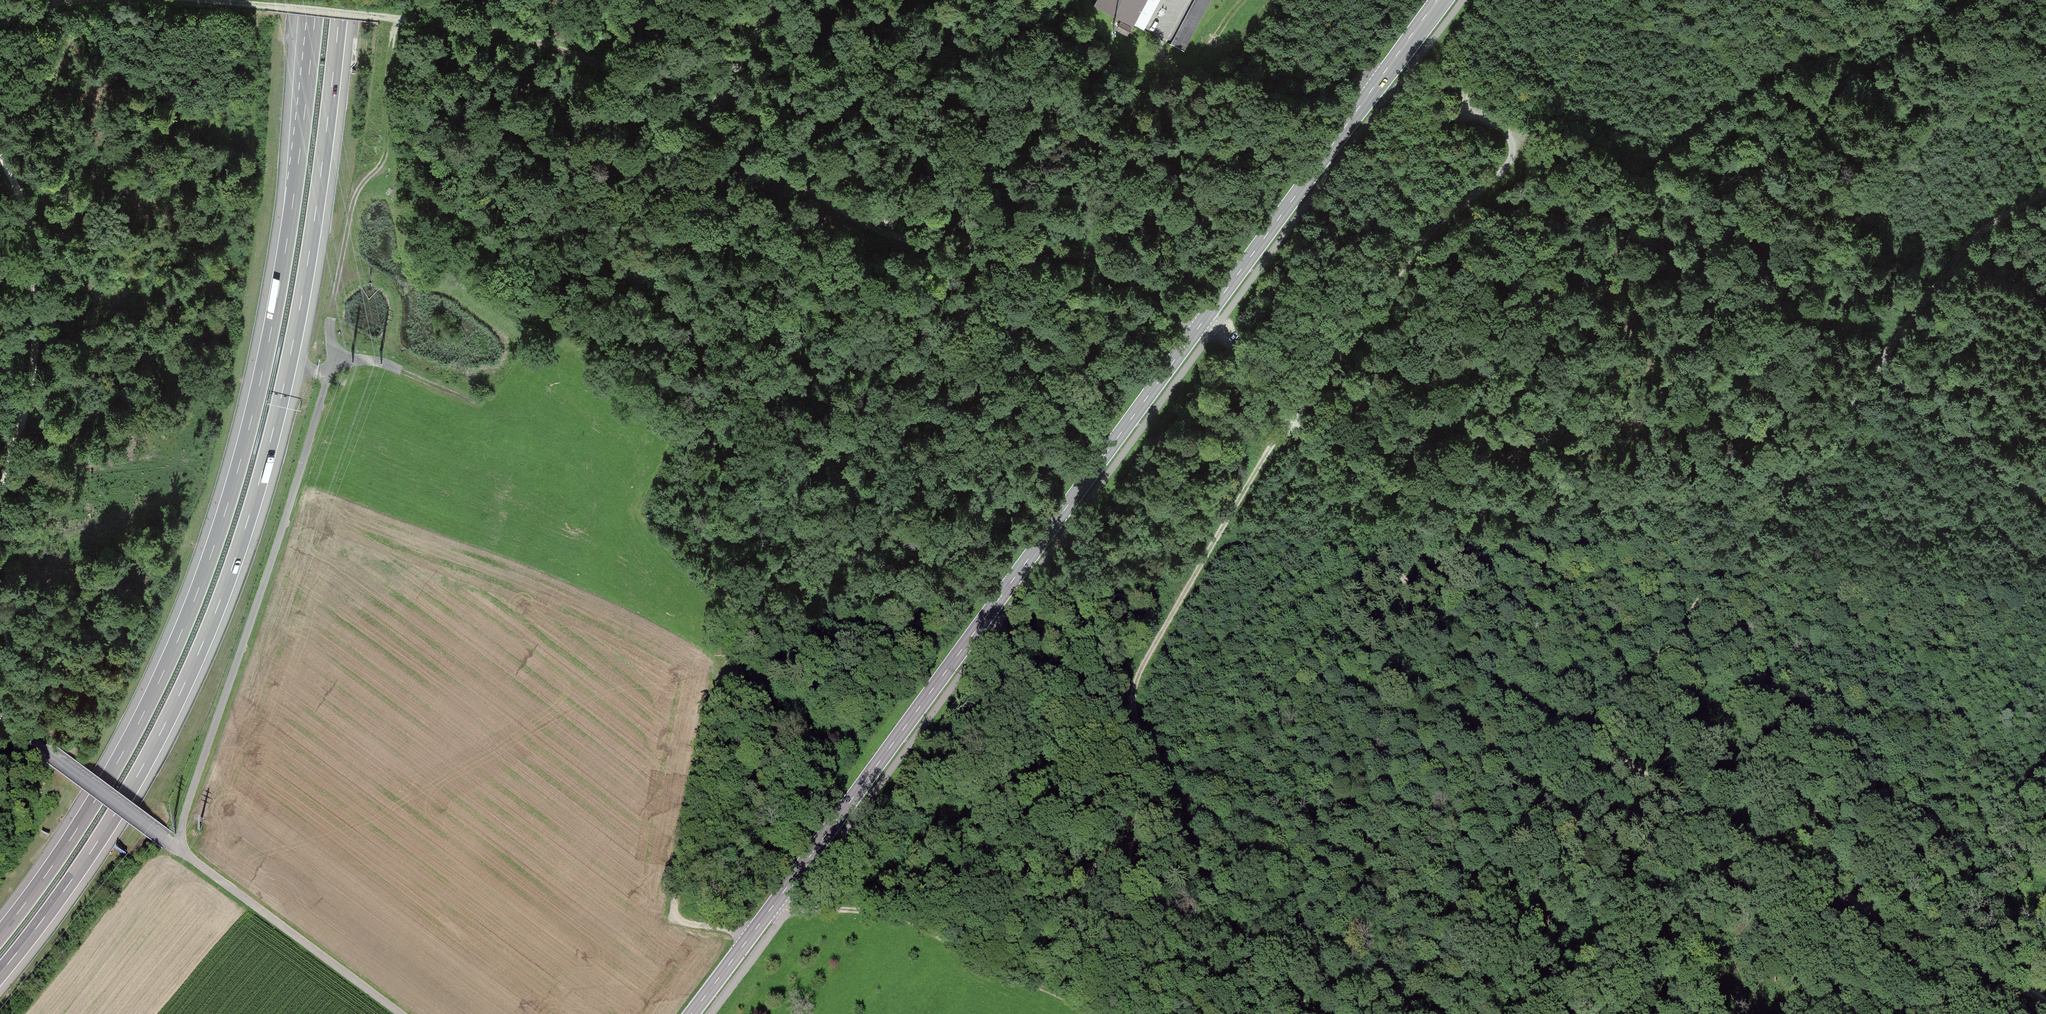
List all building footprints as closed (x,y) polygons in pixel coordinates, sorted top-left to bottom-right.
[(1096,5),(1135,24),(1147,0),(1098,0),(1096,5)] [(1169,44),(1183,52),(1212,0),(1194,0),(1169,44)]
